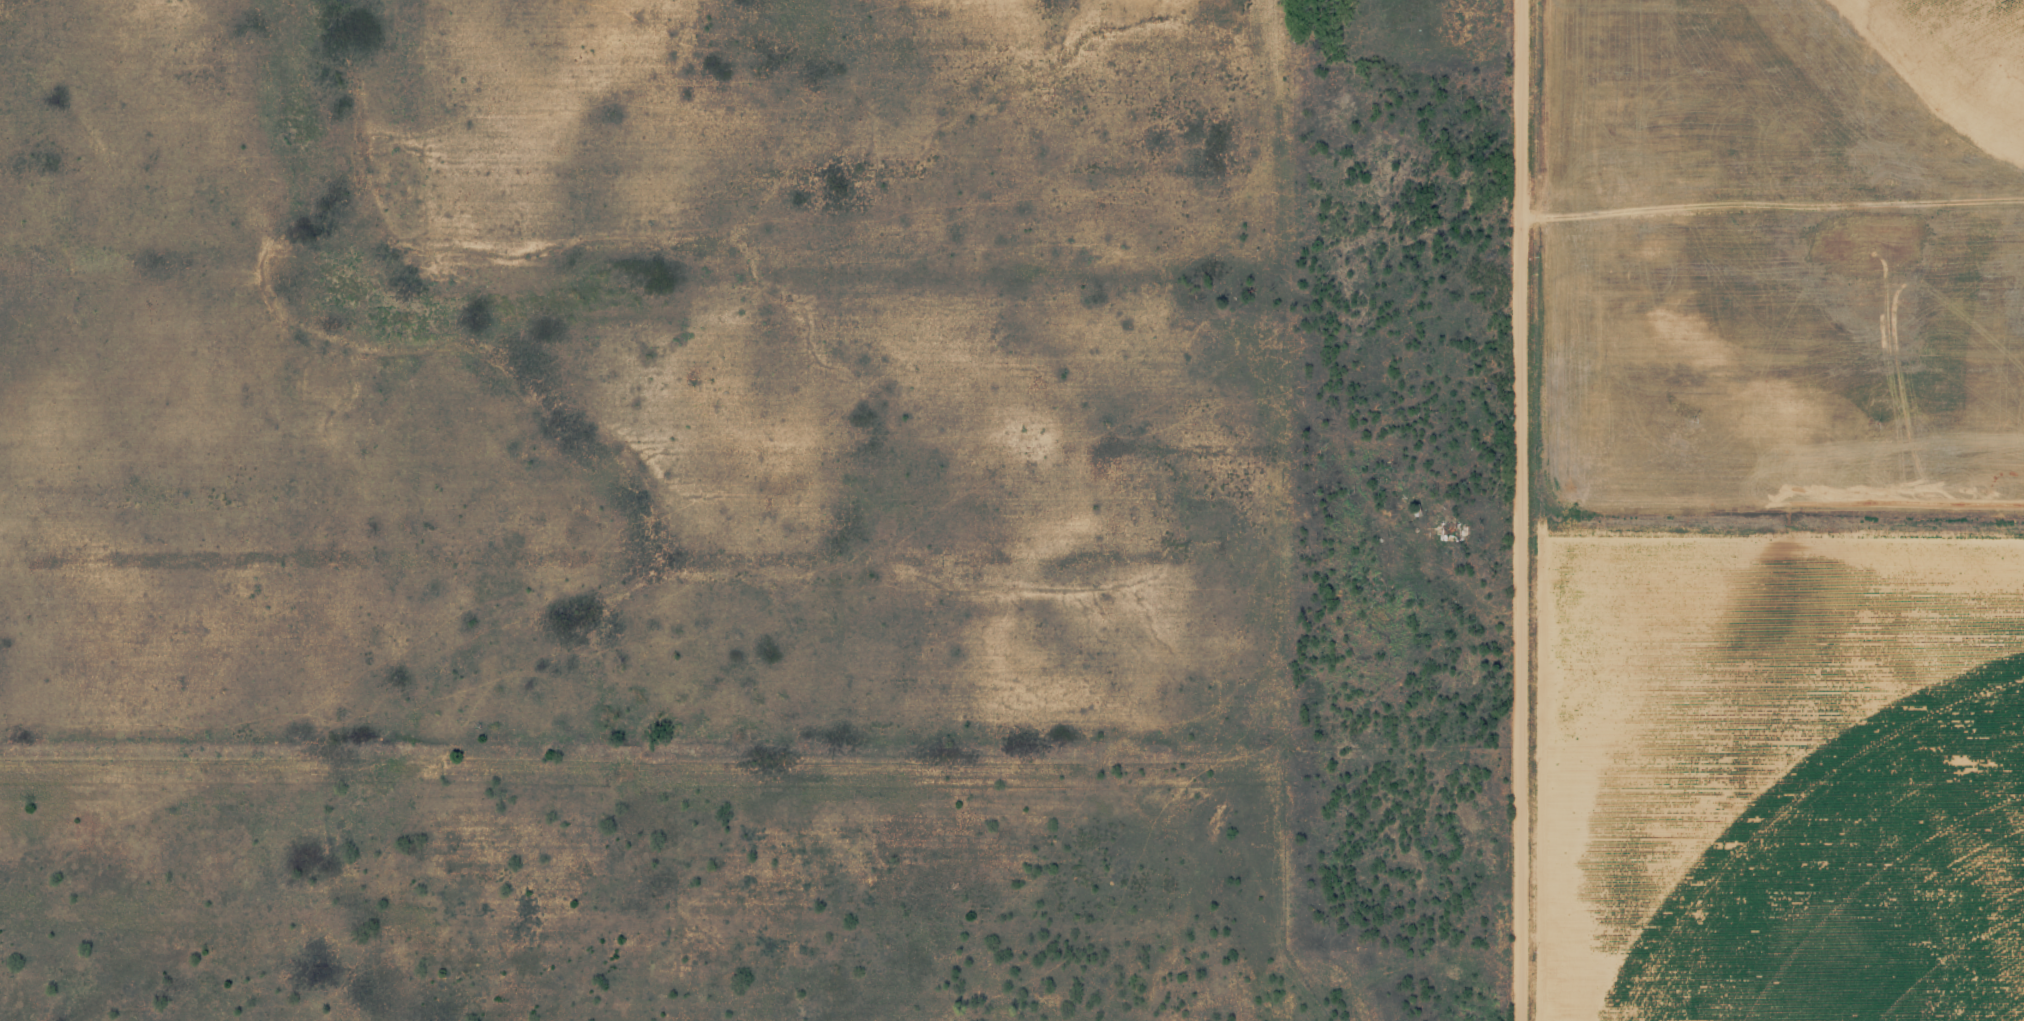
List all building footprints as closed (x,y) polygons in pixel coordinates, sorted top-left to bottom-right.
[(1464,523),(1439,522),(1438,541),(1464,541),(1464,523)]
